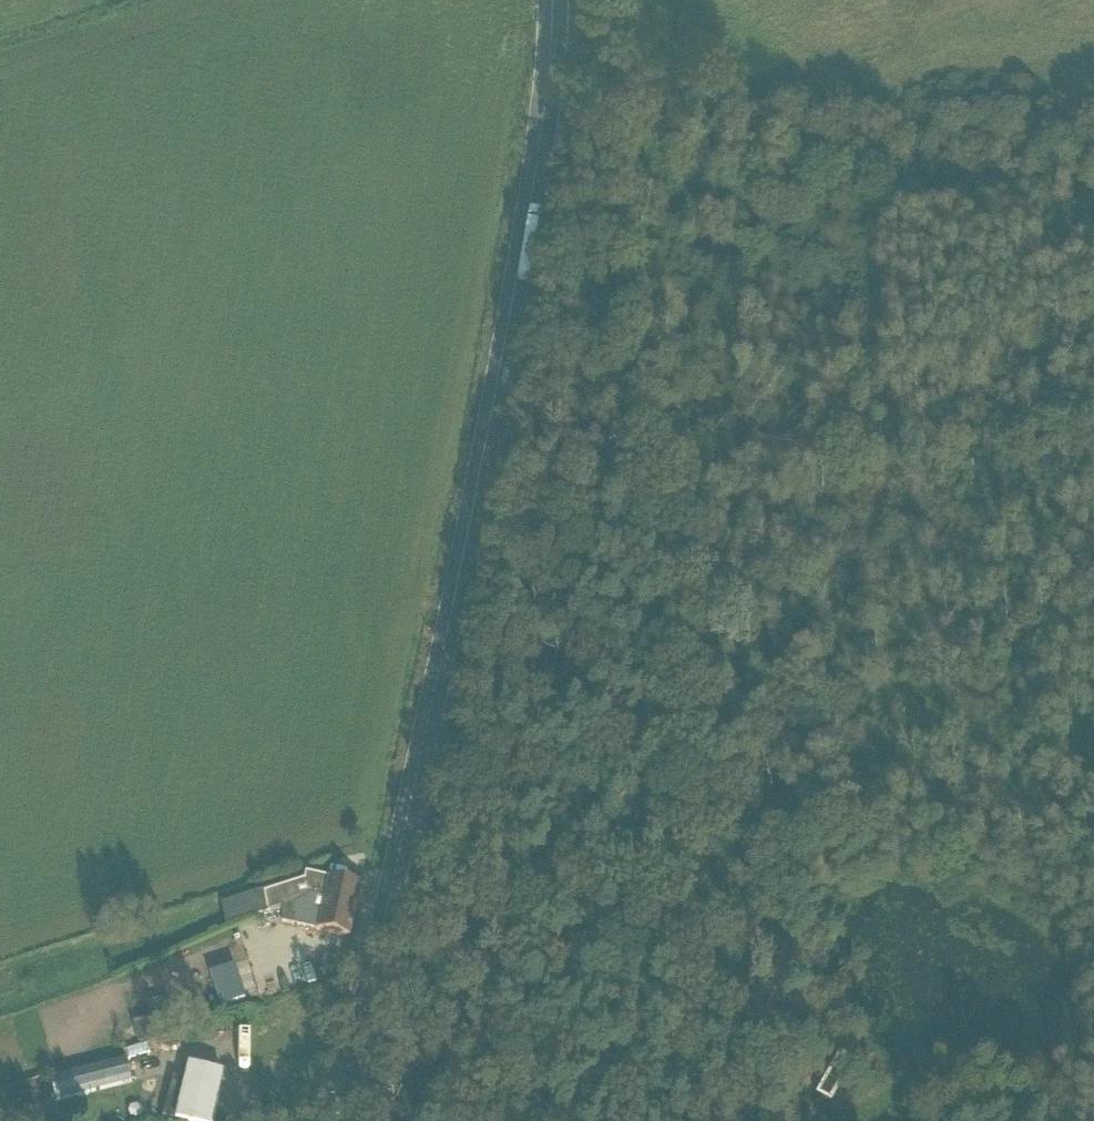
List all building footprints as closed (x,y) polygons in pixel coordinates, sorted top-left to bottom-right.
[(318,932),(350,939),(361,886),(306,874),(304,881),(264,894),(267,913),(280,910),(283,925),(301,928),(300,929),(318,932)] [(56,1102),(132,1084),(127,1060),(50,1079),(56,1102)] [(176,1120),(213,1120),(224,1075),(189,1067),(185,1082),(173,1080),(164,1118),(176,1120)]
